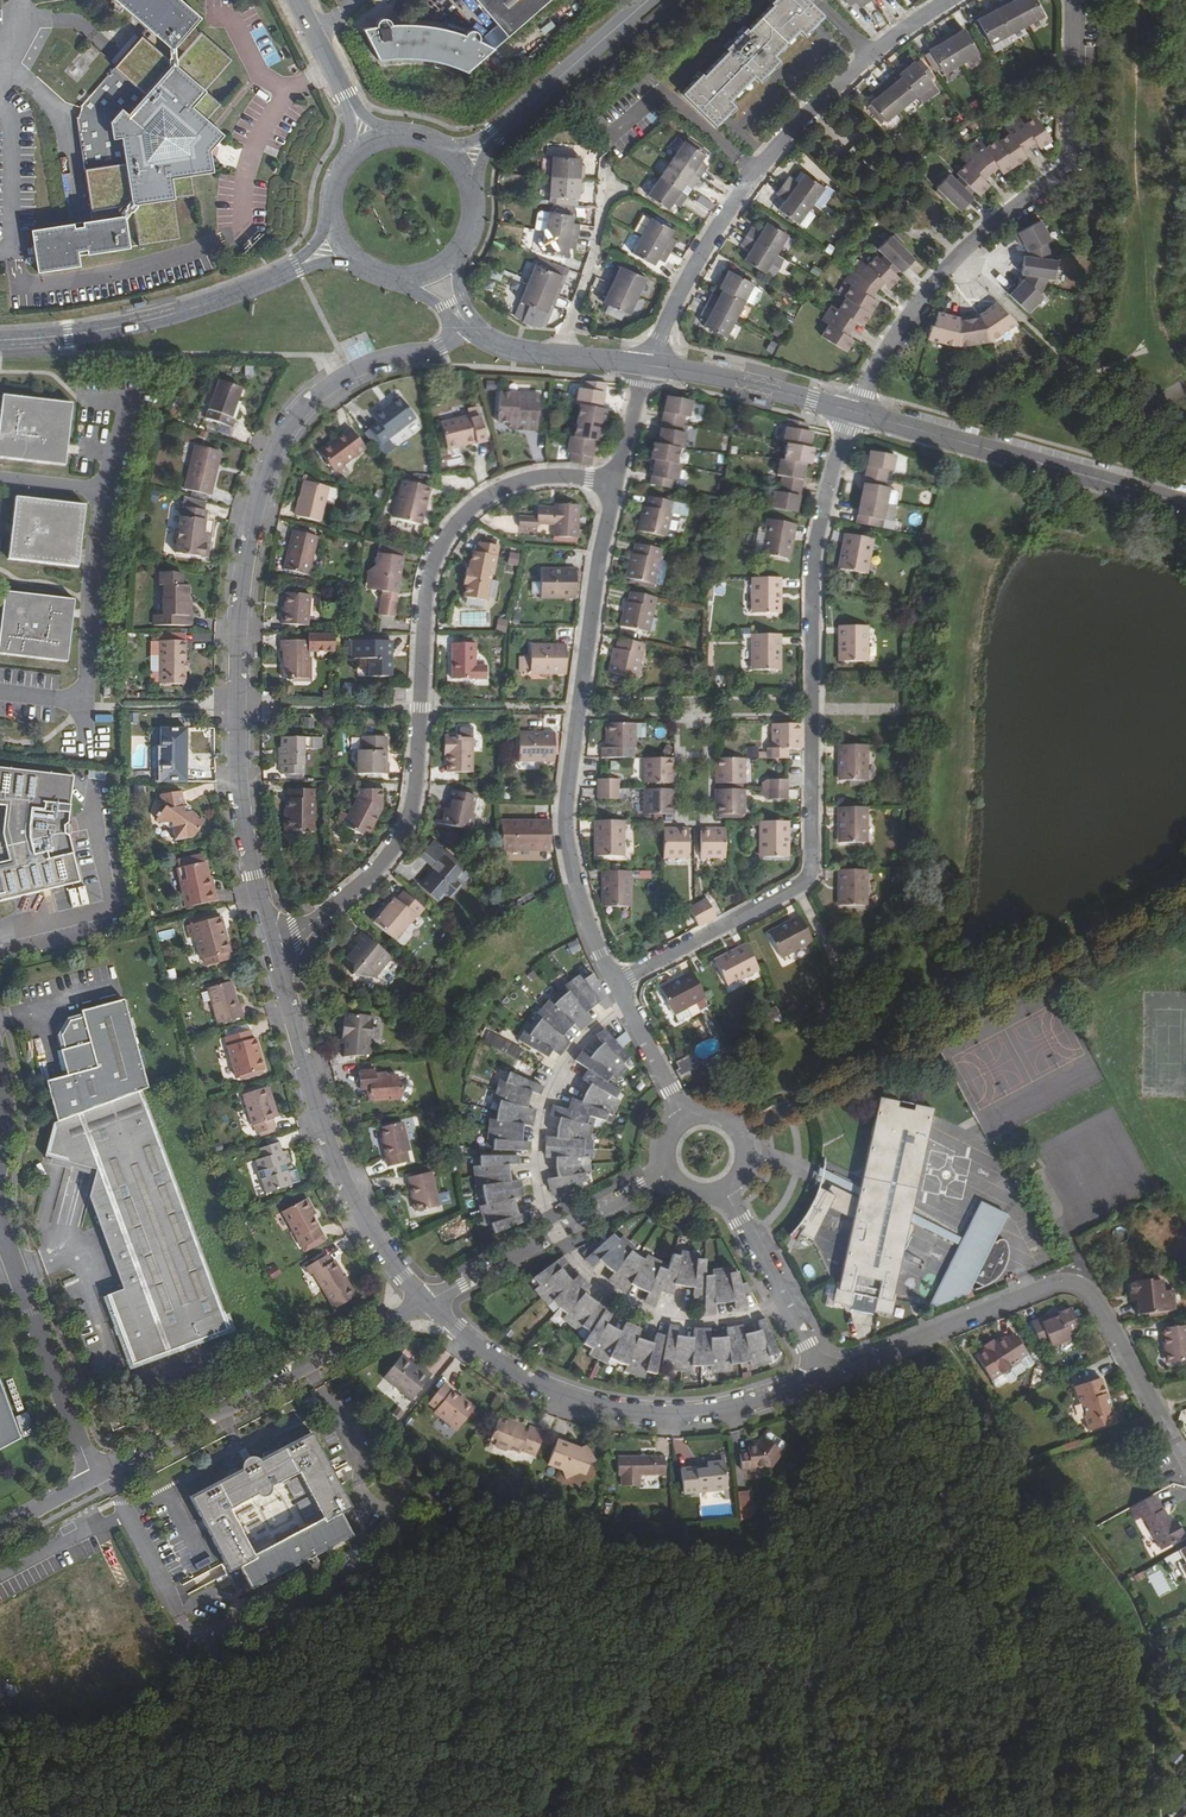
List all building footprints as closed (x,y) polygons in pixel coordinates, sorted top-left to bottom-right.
[(173,51),(202,19),(181,0),(115,0),(173,51)] [(508,36),(550,0),(476,0),(501,29),(508,36)] [(682,92),(715,124),(735,105),(730,99),(754,75),(759,80),(780,59),(774,54),(799,29),(804,35),(824,14),(810,0),(772,0),(771,1),(773,3),(749,28),(747,26),(725,48),(727,50),(704,74),(701,73),(682,92)] [(850,5),(855,12),(866,4),(863,0),(858,0),(850,5)] [(1029,25),(1016,0),(1007,0),(1006,0),(1009,4),(999,9),(1012,34),(1029,25)] [(1029,25),(1047,15),(1039,0),(1016,0),(1029,25)] [(999,9),(997,5),(989,10),(990,13),(980,19),(994,44),(1012,34),(999,9)] [(469,70),(497,46),(490,38),(478,25),(470,31),(466,30),(458,27),(449,24),(443,23),(433,22),(424,21),(419,21),(413,21),(405,20),(398,21),(389,22),(383,22),(361,26),(378,62),(386,61),(396,60),(403,59),(413,60),(422,60),(429,60),(437,61),(447,63),(456,65),(463,68),(469,70)] [(955,31),(948,35),(964,63),(982,53),(966,28),(957,34),(955,31)] [(497,46),(508,36),(501,29),(490,38),(497,46)] [(233,61),(201,33),(174,64),(145,38),(118,68),(146,93),(129,112),(124,108),(113,121),(115,137),(124,136),(127,162),(88,168),(94,209),(135,203),(140,244),(182,237),(176,196),(196,193),(193,173),(215,170),(212,148),(225,133),(208,119),(221,105),(206,92),(233,61)] [(1012,34),(994,44),(992,45),(996,53),(1016,42),(1012,34)] [(964,63),(948,35),(939,40),(941,43),(932,49),(947,74),(964,63)] [(938,74),(928,60),(921,66),(917,61),(909,67),(906,64),(899,70),(903,76),(919,96),(935,84),(931,80),(938,74)] [(890,77),(882,83),(903,109),(919,96),(903,76),(895,83),(890,77)] [(1015,81),(1009,84),(1012,89),(1018,85),(1015,81)] [(903,109),(882,83),(877,87),(881,94),(872,101),(873,102),(868,106),(883,123),(887,119),(888,121),(903,109)] [(940,185),(962,208),(968,202),(972,206),(991,187),(987,182),(1002,171),(1006,175),(1028,160),(1025,155),(1040,144),(1043,149),(1055,142),(1040,119),(1028,126),(1023,118),(1006,128),(1011,135),(989,149),(984,142),(962,159),(970,168),(951,184),(946,178),(940,185)] [(673,158),(701,176),(706,168),(699,164),(706,155),(685,140),(673,158)] [(855,144),(845,154),(851,161),(862,150),(855,144)] [(552,156),(551,176),(584,178),(584,168),(581,168),(581,157),(552,156)] [(696,184),(701,176),(673,158),(661,176),(682,191),(689,180),(696,184)] [(784,183),(812,203),(825,186),(806,172),(799,182),(790,175),(784,183)] [(584,178),(551,176),(550,196),(579,198),(580,187),(583,187),(584,178)] [(682,191),(661,176),(648,195),(670,209),(677,198),(683,203),(688,195),(682,191)] [(798,223),(812,203),(784,183),(777,193),(786,200),(783,205),(783,212),(798,223)] [(550,196),(549,203),(575,205),(578,205),(579,198),(550,196)] [(548,211),(545,231),(577,236),(578,227),(571,225),(573,215),(575,205),(549,203),(548,211)] [(537,216),(535,229),(545,231),(547,216),(539,214),(537,216)] [(643,214),(634,229),(641,234),(650,219),(643,214)] [(80,225),(71,226),(71,223),(57,225),(28,229),(34,272),(63,268),(77,266),(75,250),(85,249),(85,252),(126,247),(122,216),(80,222),(80,225)] [(641,234),(671,250),(676,243),(668,239),(673,229),(651,217),(650,219),(641,234)] [(752,227),(748,234),(777,252),(788,234),(768,222),(761,232),(752,227)] [(1031,234),(1017,237),(1022,260),(1018,280),(1009,293),(1029,316),(1046,290),(1052,257),(1045,226),(1031,230),(1031,234)] [(577,236),(545,231),(542,250),(567,255),(569,243),(576,244),(577,236)] [(667,258),(671,250),(641,234),(631,253),(654,265),(659,255),(667,258)] [(777,252),(748,234),(742,244),(751,250),(745,261),(765,272),(771,262),(777,252)] [(908,256),(889,237),(882,244),(887,249),(870,267),(864,261),(846,282),(853,288),(838,310),(832,307),(823,322),(830,327),(823,339),(849,355),(856,342),(850,338),(859,325),(863,328),(881,303),(874,297),(885,285),(889,288),(908,267),(903,262),(908,256)] [(829,261),(833,256),(828,252),(825,257),(829,261)] [(563,267),(542,259),(539,266),(535,264),(527,283),(558,296),(561,287),(557,285),(565,268),(563,267)] [(771,262),(765,272),(771,276),(775,274),(778,269),(776,265),(771,262)] [(608,282),(637,295),(646,277),(620,265),(615,276),(612,274),(608,282)] [(720,278),(716,285),(723,288),(745,299),(753,282),(729,270),(724,280),(720,278)] [(628,313),(637,295),(608,282),(604,291),(608,292),(603,302),(628,313)] [(558,296),(527,283),(519,301),(547,312),(550,302),(555,304),(558,296)] [(710,296),(707,303),(735,318),(745,299),(723,288),(717,299),(710,296)] [(735,318),(707,303),(702,313),(708,316),(703,325),(726,337),(735,318)] [(960,323),(940,315),(930,344),(959,352),(990,349),(1016,330),(996,308),(979,320),(960,323)] [(773,345),(767,343),(763,351),(768,354),(773,345)] [(240,389),(219,381),(205,419),(231,427),(239,402),(236,401),(240,389)] [(606,386),(583,382),(581,390),(580,389),(577,405),(580,406),(603,410),(606,395),(604,394),(606,386)] [(516,423),(515,429),(530,430),(530,428),(537,428),(540,395),(500,392),(498,422),(509,422),(516,423)] [(694,402),(667,396),(662,422),(682,426),(684,416),(691,417),(694,402)] [(418,422),(402,400),(376,419),(380,425),(372,431),(383,446),(418,422)] [(0,401),(0,464),(61,472),(68,409),(0,401)] [(603,410),(580,406),(576,422),(604,428),(608,411),(603,410)] [(464,443),(465,446),(476,443),(475,438),(485,436),(479,409),(468,412),(469,417),(440,423),(447,450),(459,447),(458,444),(464,443)] [(807,425),(785,419),(780,442),(785,444),(782,459),(779,459),(775,475),(780,476),(777,492),(772,491),(769,506),(796,512),(806,465),(808,465),(812,449),(809,448),(813,432),(806,430),(807,425)] [(604,428),(576,422),(573,437),(597,442),(600,443),(604,428)] [(682,426),(662,422),(657,446),(682,450),(684,451),(688,435),(681,433),(682,426)] [(365,448),(350,427),(333,439),(334,441),(320,451),(334,470),(365,448)] [(573,437),(570,436),(566,452),(572,453),(570,461),(591,465),(597,442),(573,437)] [(213,469),(217,452),(194,446),(184,490),(210,496),(216,469),(213,469)] [(657,446),(653,446),(650,461),(654,461),(678,467),(682,450),(657,446)] [(868,449),(854,523),(876,527),(878,518),(883,519),(889,488),(884,487),(887,471),(891,472),(895,455),(868,449)] [(678,467),(654,461),(648,485),(672,489),(673,480),(678,481),(681,467),(678,467)] [(317,479),(308,477),(303,496),(298,515),(298,516),(323,522),(329,497),(331,487),(316,484),(317,479)] [(421,505),(424,506),(429,488),(402,480),(392,517),(419,525),(423,512),(420,511),(421,505)] [(340,490),(331,487),(329,497),(338,500),(340,490)] [(154,490),(145,488),(143,496),(152,498),(154,490)] [(675,503),(648,496),(645,507),(643,507),(638,531),(667,538),(675,503)] [(206,510),(207,502),(187,498),(185,506),(206,510)] [(84,512),(14,504),(8,565),(77,573),(84,512)] [(578,537),(580,505),(556,504),(556,508),(538,506),(537,517),(520,516),(519,526),(537,527),(537,522),(554,523),(553,536),(578,537)] [(208,511),(206,510),(185,506),(184,506),(176,552),(207,558),(208,545),(202,544),(204,533),(208,511)] [(766,530),(762,551),(761,554),(791,559),(797,525),(768,519),(766,530)] [(298,532),(294,531),(284,570),(309,576),(318,537),(320,530),(300,525),(298,532)] [(751,549),(762,551),(766,530),(755,528),(751,549)] [(202,544),(208,545),(210,534),(204,533),(202,544)] [(874,539),(844,533),(838,568),(867,574),(874,539)] [(472,570),(469,570),(467,569),(464,584),(467,584),(464,596),(486,600),(491,574),(494,574),(499,545),(479,542),(478,553),(473,552),(471,563),(473,564),(472,570)] [(663,549),(635,543),(633,555),(630,554),(625,578),(655,584),(663,549)] [(371,577),(382,593),(379,616),(394,618),(403,558),(395,557),(396,548),(379,544),(378,554),(376,566),(367,573),(371,577)] [(404,550),(396,548),(395,557),(403,558),(404,550)] [(509,552),(508,565),(518,566),(520,553),(509,552)] [(666,562),(660,561),(655,584),(661,586),(666,562)] [(576,568),(541,568),(541,599),(576,599),(576,568)] [(188,615),(188,601),(188,586),(182,586),(183,574),(174,573),(161,573),(161,585),(163,585),(164,585),(162,615),(153,615),(153,625),(190,625),(191,615),(188,615)] [(369,591),(382,593),(371,577),(369,591)] [(781,612),(781,577),(752,577),(751,613),(781,612)] [(3,591),(0,615),(0,654),(66,662),(72,599),(3,591)] [(657,598),(630,592),(628,602),(626,602),(620,627),(649,633),(657,598)] [(284,614),(282,614),(281,624),(306,626),(309,595),(286,593),(284,608),(284,614)] [(507,631),(507,619),(497,619),(496,631),(507,631)] [(868,625),(838,625),(838,661),(868,661),(868,625)] [(781,670),(781,634),(751,634),(751,670),(781,670)] [(645,644),(618,638),(616,649),(614,649),(608,673),(637,679),(645,644)] [(184,671),(184,661),(184,641),(159,641),(159,656),(159,672),(159,683),(163,686),(168,686),(169,684),(184,684),(184,671)] [(307,679),(307,642),(280,642),(280,651),(282,651),(282,679),(286,679),(291,679),(307,679)] [(310,642),(307,642),(307,679),(291,679),(291,681),(310,682),(310,642)] [(361,643),(356,643),(355,661),(371,661),(371,677),(390,678),(390,643),(387,643),(361,643)] [(475,643),(453,643),(452,679),(486,679),(486,666),(474,666),(475,643)] [(531,658),(531,671),(531,675),(566,675),(566,644),(531,645),(531,658)] [(159,656),(150,655),(150,672),(159,672),(159,656)] [(150,681),(159,681),(159,672),(150,672),(150,681)] [(341,691),(351,693),(353,683),(343,681),(341,691)] [(392,690),(392,701),(404,701),(404,690),(392,690)] [(636,738),(636,723),(606,723),(606,748),(602,748),(602,758),(603,758),(633,758),(633,748),(636,748),(636,738)] [(645,723),(636,723),(636,738),(645,738),(645,723)] [(767,758),(787,758),(788,758),(788,748),(802,748),(802,724),(772,724),(772,749),(767,749),(767,758)] [(459,738),(472,739),(474,739),(474,727),(473,725),(470,725),(470,727),(462,727),(462,725),(459,725),(458,727),(458,735),(459,735),(459,738)] [(183,746),(186,746),(186,733),(175,733),(175,728),(160,728),(160,745),(160,746),(162,746),(162,756),(159,756),(159,767),(159,768),(162,768),(189,768),(189,757),(187,757),(183,757),(183,746)] [(555,732),(520,732),(520,763),(555,763),(555,732)] [(281,754),(279,754),(279,765),(281,765),(281,774),(311,774),(312,749),(326,749),(326,737),(281,737),(281,748),(281,754)] [(383,752),(386,752),(386,738),(362,738),(362,751),(358,751),(358,753),(355,753),(355,758),(358,759),(358,774),(388,774),(388,763),(387,763),(383,763),(383,752)] [(472,739),(448,738),(448,754),(448,757),(451,757),(451,773),(472,773),(472,739)] [(160,746),(160,745),(153,744),(153,767),(159,767),(159,756),(162,756),(162,746),(160,746)] [(868,781),(868,745),(838,745),(838,781),(868,781)] [(644,783),(675,783),(675,758),(645,758),(644,783)] [(745,758),(715,758),(715,783),(745,783),(745,758)] [(0,768),(0,903),(76,884),(64,837),(60,835),(59,825),(63,821),(69,776),(0,768)] [(619,779),(603,779),(598,779),(598,789),(619,789),(619,779)] [(788,789),(788,780),(787,780),(767,779),(767,789),(788,789)] [(502,787),(502,799),(510,799),(510,787),(502,787)] [(645,814),(674,814),(675,788),(645,789),(645,814)] [(619,789),(598,789),(598,799),(619,799),(619,789)] [(745,789),(715,789),(715,814),(720,814),(741,814),(745,814),(745,789)] [(788,799),(788,789),(767,789),(767,799),(788,799)] [(287,817),(285,817),(285,833),(314,833),(314,790),(289,790),(288,800),(287,800),(287,813),(287,817)] [(375,790),(358,790),(357,798),(348,817),(343,826),(366,838),(376,819),(374,817),(378,809),(381,810),(380,790),(375,790)] [(443,821),(442,825),(471,830),(475,814),(472,813),(475,796),(453,791),(451,800),(454,801),(452,809),(449,809),(446,808),(443,821)] [(182,792),(159,795),(160,805),(164,807),(155,820),(171,831),(173,841),(193,838),(204,822),(190,812),(189,807),(184,808),(182,792)] [(868,807),(838,806),(838,843),(868,843),(868,807)] [(343,826),(348,817),(341,813),(336,823),(343,826)] [(550,821),(515,821),(515,851),(550,851),(550,821)] [(625,857),(625,821),(595,821),(595,856),(625,857)] [(790,857),(790,821),(759,821),(759,857),(790,857)] [(689,858),(689,828),(664,828),(664,858),(689,858)] [(701,858),(725,858),(725,828),(701,828),(701,831),(701,854),(701,858)] [(437,880),(433,877),(424,889),(442,905),(450,895),(453,898),(462,887),(459,885),(466,876),(451,864),(455,859),(435,843),(425,856),(438,867),(434,871),(440,876),(437,880)] [(425,856),(421,860),(434,871),(438,867),(425,856)] [(185,867),(196,864),(194,857),(183,860),(185,867)] [(455,859),(451,864),(463,873),(462,865),(455,859)] [(204,862),(196,864),(185,867),(183,860),(171,862),(173,869),(176,869),(185,907),(213,901),(207,877),(204,862)] [(868,869),(838,869),(838,905),(867,905),(868,869)] [(632,871),(602,871),(602,906),(632,906),(632,871)] [(211,876),(207,877),(213,901),(217,900),(211,876)] [(85,887),(69,888),(70,903),(86,902),(85,887)] [(407,890),(404,893),(422,908),(424,905),(407,890)] [(422,908),(404,893),(403,892),(396,900),(394,898),(388,906),(383,911),(378,911),(371,919),(374,924),(392,940),(400,930),(402,931),(415,916),(417,917),(424,909),(422,908)] [(698,903),(708,922),(717,917),(707,898),(698,903)] [(690,908),(699,926),(708,922),(698,903),(690,908)] [(189,922),(190,925),(217,918),(216,915),(189,922)] [(782,958),(813,942),(800,915),(768,932),(782,958)] [(217,918),(190,925),(187,926),(190,938),(196,937),(203,960),(205,959),(207,965),(227,959),(226,953),(230,952),(227,939),(224,939),(221,930),(224,929),(221,917),(217,918)] [(157,932),(160,941),(176,937),(173,928),(157,932)] [(393,958),(362,933),(355,942),(360,946),(355,952),(353,951),(346,960),(353,965),(353,976),(375,979),(393,958)] [(760,970),(746,943),(714,960),(728,986),(760,970)] [(173,968),(164,971),(168,982),(177,979),(173,968)] [(706,998),(693,971),(661,987),(674,1011),(692,1001),(694,1004),(706,998)] [(527,1028),(521,1037),(550,1055),(555,1049),(562,1053),(572,1040),(565,1034),(577,1023),(582,1028),(594,1017),(589,1011),(602,1001),(605,1007),(609,1004),(597,981),(594,972),(585,978),(581,972),(566,984),(570,989),(555,1002),(552,998),(539,1012),(543,1016),(531,1030),(527,1028)] [(232,981),(208,987),(218,1023),(243,1016),(240,1007),(239,1007),(232,981)] [(47,1081),(58,1122),(142,1090),(148,1088),(124,998),(81,1010),(82,1016),(69,1020),(62,1034),(66,1049),(61,1050),(68,1076),(47,1081)] [(692,1001),(674,1011),(677,1017),(671,1020),(673,1022),(676,1024),(680,1022),(679,1020),(697,1011),(694,1004),(692,1001)] [(776,1006),(768,1010),(774,1023),(782,1019),(776,1006)] [(376,1016),(347,1014),(344,1044),(348,1044),(347,1057),(372,1054),(376,1016)] [(629,1057),(607,1028),(598,1034),(605,1043),(592,1056),(584,1050),(578,1057),(590,1067),(583,1076),(592,1082),(582,1100),(575,1097),(570,1110),(556,1106),(553,1114),(562,1117),(557,1136),(549,1135),(549,1156),(558,1156),(559,1175),(549,1177),(551,1187),(586,1179),(586,1174),(590,1174),(590,1157),(585,1156),(587,1140),(591,1141),(595,1123),(589,1121),(592,1115),(605,1120),(609,1112),(614,1115),(623,1100),(618,1097),(621,1091),(610,1083),(614,1074),(618,1077),(627,1067),(623,1063),(629,1057)] [(257,1056),(252,1038),(250,1031),(224,1037),(235,1077),(238,1076),(260,1070),(263,1069),(260,1055),(257,1056)] [(482,1045),(520,1055),(523,1042),(485,1033),(482,1045)] [(676,1062),(688,1055),(685,1049),(672,1055),(676,1062)] [(688,1055),(696,1069),(697,1071),(701,1069),(692,1053),(688,1055)] [(681,1080),(682,1080),(691,1075),(689,1072),(696,1069),(688,1055),(676,1062),(675,1063),(679,1070),(676,1071),(681,1080)] [(545,1084),(514,1069),(508,1080),(503,1078),(497,1096),(503,1098),(499,1117),(493,1117),(491,1136),(497,1136),(496,1146),(528,1147),(530,1139),(524,1139),(526,1122),(534,1123),(538,1108),(532,1106),(536,1090),(542,1092),(545,1084)] [(260,1070),(238,1076),(239,1080),(261,1074),(260,1070)] [(375,1071),(359,1073),(361,1090),(366,1090),(370,1089),(371,1095),(379,1100),(402,1097),(406,1092),(399,1077),(391,1078),(387,1074),(376,1075),(375,1071)] [(270,1087),(264,1088),(273,1120),(279,1118),(270,1087)] [(273,1120),(264,1088),(244,1094),(252,1126),(255,1125),(257,1133),(259,1133),(260,1137),(264,1135),(263,1132),(274,1129),(275,1128),(273,1120)] [(370,1089),(366,1090),(367,1097),(373,1101),(379,1100),(371,1095),(370,1089)] [(58,1122),(55,1122),(46,1156),(50,1157),(96,1169),(95,1175),(89,1198),(92,1205),(174,1175),(144,1097),(142,1090),(58,1122)] [(878,1102),(863,1172),(861,1180),(859,1190),(825,1173),(821,1185),(819,1190),(818,1194),(814,1202),(811,1209),(808,1215),(804,1220),(801,1225),(799,1227),(804,1230),(802,1237),(813,1243),(830,1208),(853,1219),(839,1287),(836,1286),(833,1303),(852,1306),(854,1299),(877,1303),(875,1311),(891,1314),(910,1220),(962,1245),(948,1275),(965,1283),(959,1294),(963,1295),(973,1292),(981,1290),(989,1285),(1001,1273),(1005,1267),(1006,1265),(1009,1257),(1009,1252),(1008,1248),(1006,1247),(1004,1244),(998,1242),(1009,1218),(982,1205),(966,1238),(912,1212),(932,1113),(878,1102)] [(383,1141),(389,1168),(409,1163),(407,1153),(410,1152),(403,1123),(382,1128),(384,1141),(383,1141)] [(282,1153),(279,1143),(258,1150),(261,1159),(255,1160),(265,1193),(292,1185),(285,1164),(290,1163),(287,1151),(282,1153)] [(481,1203),(482,1213),(517,1200),(518,1200),(518,1196),(525,1195),(522,1178),(514,1179),(512,1163),(521,1163),(520,1153),(483,1152),(483,1165),(476,1165),(478,1183),(484,1182),(485,1203),(481,1203)] [(96,1169),(50,1157),(48,1163),(95,1175),(96,1169)] [(253,1174),(257,1185),(261,1183),(253,1160),(247,1162),(251,1175),(253,1174)] [(432,1174),(409,1179),(417,1212),(439,1207),(432,1174)] [(174,1175),(92,1205),(124,1290),(107,1297),(135,1366),(232,1329),(207,1263),(174,1175)] [(309,1213),(312,1212),(307,1200),(282,1212),(301,1249),(322,1239),(312,1219),(309,1213)] [(517,1200),(482,1213),(482,1214),(483,1221),(490,1221),(493,1229),(530,1217),(528,1209),(520,1211),(518,1201),(518,1200),(517,1200)] [(618,1240),(613,1235),(587,1256),(593,1264),(598,1259),(613,1272),(609,1279),(626,1291),(629,1284),(648,1293),(645,1302),(655,1305),(660,1292),(670,1295),(674,1283),(694,1288),(693,1297),(704,1299),(704,1314),(714,1314),(714,1305),(734,1303),(735,1309),(746,1307),(737,1272),(729,1274),(729,1268),(712,1270),(712,1275),(706,1275),(706,1260),(696,1258),(697,1254),(685,1251),(683,1257),(672,1254),(667,1269),(659,1266),(660,1261),(646,1254),(644,1258),(631,1249),(634,1246),(622,1236),(618,1240)] [(322,1239),(301,1249),(302,1253),(323,1242),(322,1239)] [(327,1255),(308,1267),(312,1275),(315,1274),(336,1309),(356,1297),(334,1261),(332,1263),(327,1255)] [(591,1353),(595,1355),(607,1363),(609,1358),(626,1365),(624,1370),(644,1376),(646,1370),(653,1372),(663,1336),(654,1334),(652,1341),(636,1336),(639,1328),(625,1322),(621,1330),(608,1322),(612,1314),(605,1309),(611,1301),(603,1295),(598,1302),(586,1291),(591,1285),(579,1274),(575,1279),(564,1268),(568,1264),(562,1257),(558,1259),(535,1279),(540,1283),(535,1288),(549,1302),(552,1299),(567,1313),(563,1316),(577,1329),(581,1325),(585,1329),(588,1333),(587,1335),(583,1341),(592,1349),(591,1353)] [(277,1266),(268,1271),(272,1279),(281,1274),(277,1266)] [(929,1312),(981,1290),(973,1292),(963,1295),(959,1294),(965,1283),(948,1275),(929,1312)] [(1139,1297),(1140,1303),(1141,1316),(1177,1311),(1174,1291),(1166,1292),(1165,1281),(1154,1282),(1154,1281),(1132,1284),(1134,1298),(1139,1297)] [(854,1299),(852,1306),(852,1311),(874,1316),(875,1311),(877,1303),(854,1299)] [(1049,1317),(1032,1323),(1041,1347),(1051,1343),(1052,1347),(1060,1345),(1061,1346),(1068,1344),(1068,1341),(1070,1340),(1068,1336),(1082,1330),(1081,1328),(1081,1325),(1080,1321),(1078,1321),(1073,1309),(1050,1318),(1049,1317)] [(776,1353),(766,1319),(758,1322),(760,1328),(744,1332),(743,1326),(726,1328),(726,1335),(709,1336),(709,1329),(694,1328),(694,1336),(678,1334),(679,1326),(669,1325),(662,1360),(672,1362),(672,1368),(689,1371),(690,1364),(701,1364),(711,1365),(711,1371),(730,1370),(729,1364),(750,1361),(751,1366),(769,1362),(767,1356),(776,1353)] [(1173,1363),(1185,1362),(1185,1327),(1165,1330),(1168,1355),(1172,1354),(1173,1363)] [(986,1349),(985,1347),(975,1354),(991,1379),(1001,1373),(1011,1366),(1021,1360),(1019,1358),(1027,1353),(1013,1332),(1005,1337),(1004,1335),(993,1342),(995,1344),(986,1349)] [(983,1345),(985,1347),(986,1349),(995,1344),(993,1342),(992,1339),(983,1345)] [(421,1372),(416,1368),(401,1357),(384,1379),(412,1401),(431,1376),(423,1370),(421,1372)] [(659,1364),(658,1375),(669,1376),(670,1366),(659,1364)] [(0,1367),(0,1450),(26,1437),(0,1367)] [(1101,1379),(1074,1388),(1079,1406),(1082,1407),(1085,1415),(1083,1417),(1087,1432),(1115,1423),(1110,1407),(1110,1406),(1108,1398),(1107,1398),(1101,1379)] [(452,1391),(445,1385),(429,1405),(436,1410),(434,1413),(458,1431),(476,1407),(465,1400),(464,1402),(451,1392),(452,1391)] [(391,1415),(399,1420),(405,1412),(397,1406),(391,1415)] [(122,1414),(106,1419),(111,1433),(127,1427),(122,1414)] [(514,1422),(507,1420),(500,1417),(493,1436),(497,1438),(495,1445),(496,1448),(504,1450),(507,1449),(520,1453),(521,1451),(536,1456),(544,1433),(525,1426),(526,1424),(515,1420),(514,1422)] [(764,1440),(782,1452),(785,1448),(785,1445),(770,1434),(767,1435),(764,1440)] [(198,1496),(187,1502),(227,1577),(236,1572),(253,1563),(250,1559),(227,1514),(255,1499),(257,1500),(259,1500),(261,1500),(264,1499),(267,1498),(267,1496),(268,1495),(270,1491),(298,1476),(322,1520),(324,1525),(340,1516),(350,1511),(310,1435),(279,1452),(274,1454),(271,1455),(265,1456),(260,1457),(260,1460),(260,1463),(258,1463),(256,1462),(254,1461),(253,1460),(250,1460),(248,1461),(246,1461),(244,1462),(243,1463),(242,1464),(240,1466),(240,1467),(239,1469),(240,1474),(237,1475),(236,1474),(232,1472),(228,1477),(222,1483),(219,1485),(213,1488),(198,1496)] [(749,1454),(740,1455),(742,1470),(772,1467),(782,1452),(764,1440),(764,1439),(758,1447),(749,1448),(749,1454)] [(576,1451),(574,1446),(557,1440),(549,1463),(564,1469),(568,1477),(577,1474),(582,1476),(586,1466),(595,1463),(588,1447),(583,1449),(576,1451)] [(1069,1450),(1086,1444),(1084,1440),(1067,1445),(1069,1450)] [(665,1458),(619,1459),(619,1477),(621,1477),(622,1487),(641,1487),(641,1477),(665,1476),(665,1458)] [(696,1471),(696,1468),(681,1469),(683,1495),(728,1490),(725,1462),(722,1462),(707,1464),(707,1467),(708,1470),(696,1471)] [(746,1493),(736,1494),(738,1510),(748,1509),(746,1493)] [(1144,1522),(1145,1521),(1163,1552),(1185,1539),(1185,1538),(1179,1527),(1175,1529),(1171,1523),(1164,1510),(1161,1512),(1152,1497),(1135,1507),(1144,1522)] [(1135,1507),(1132,1508),(1141,1524),(1144,1522),(1135,1507)] [(274,1546),(250,1559),(253,1563),(236,1572),(248,1593),(352,1538),(340,1516),(324,1525),(322,1520),(298,1533),(294,1529),(289,1532),(285,1534),(284,1535),(280,1537),(276,1539),(272,1540),(274,1546)] [(1176,1520),(1171,1523),(1175,1529),(1179,1527),(1176,1520)] [(1181,1568),(1177,1562),(1166,1568),(1177,1587),(1185,1582),(1185,1577),(1181,1568)] [(1158,1678),(1169,1677),(1168,1668),(1158,1668),(1158,1678)]
